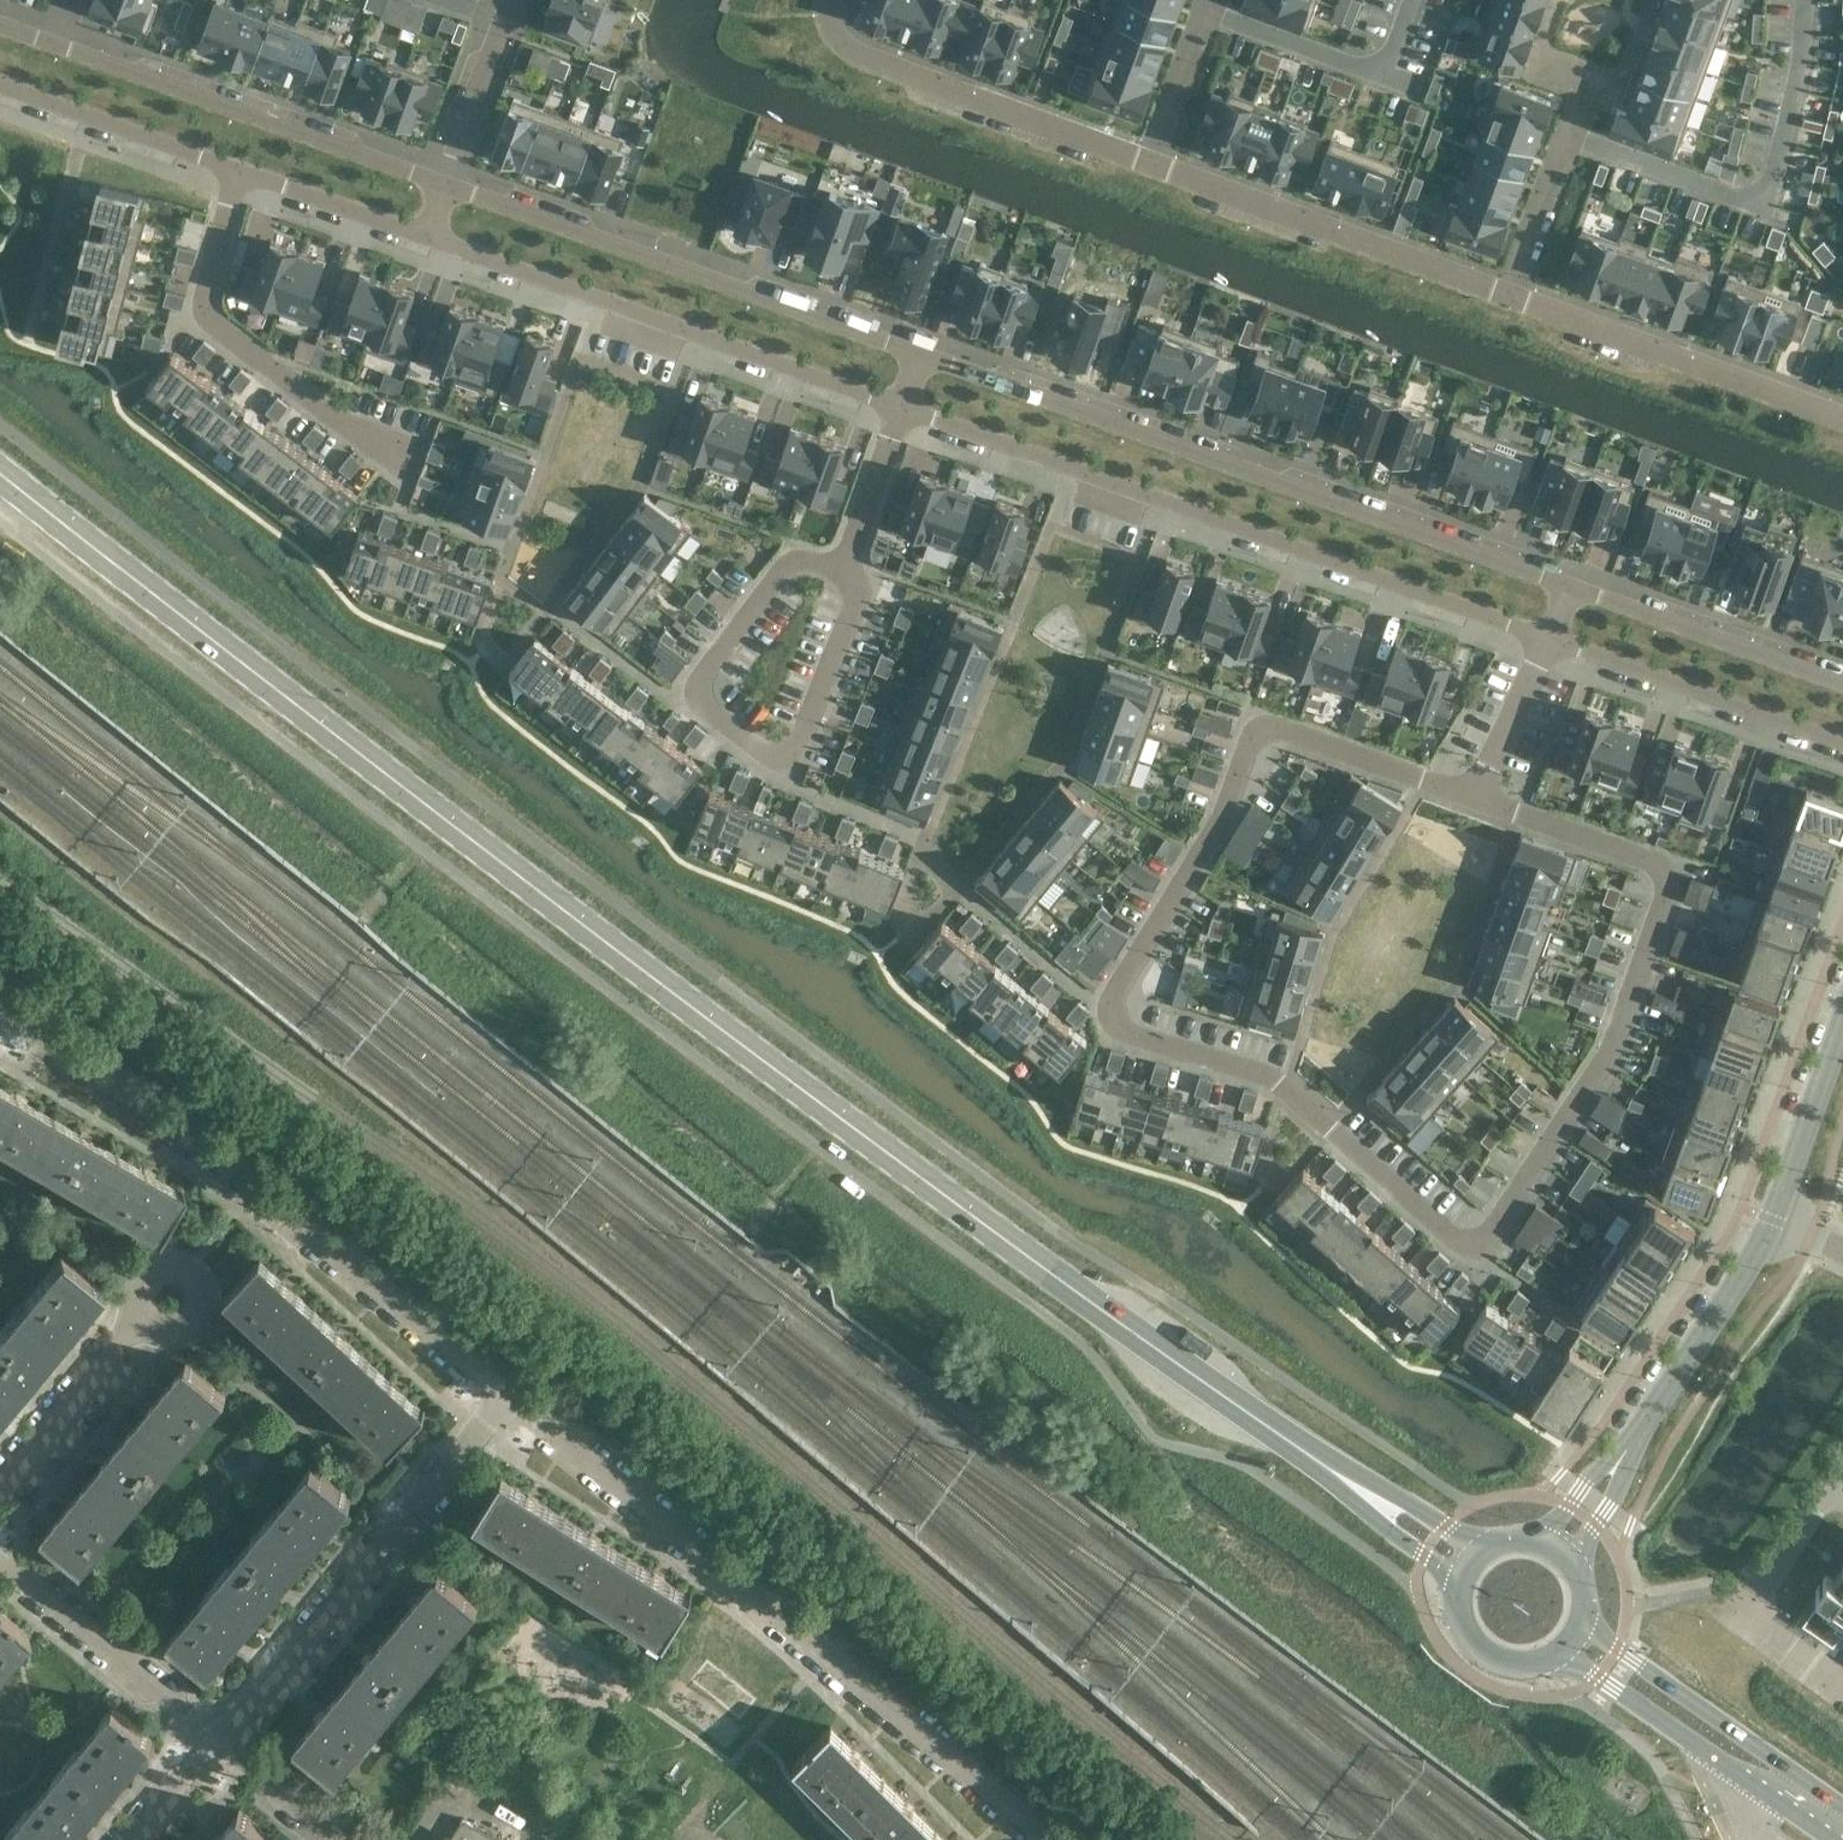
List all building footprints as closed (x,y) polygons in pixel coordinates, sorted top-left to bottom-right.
[(92,11),(124,23),(122,28),(136,34),(138,28),(148,32),(157,6),(149,3),(140,0),(96,0),(92,11)] [(364,8),(373,12),(377,0),(367,0),(364,8)] [(373,12),(382,15),(388,0),(377,0),(373,12)] [(546,26),(591,43),(606,4),(600,2),(601,0),(553,0),(550,6),(553,7),(546,26)] [(869,4),(863,19),(888,29),(899,0),(859,0),(869,4)] [(888,29),(914,39),(928,0),(899,0),(888,29)] [(914,39),(939,48),(945,32),(957,37),(969,4),(958,0),(928,0),(914,39)] [(969,4),(957,37),(968,41),(962,57),(987,66),(1008,9),(984,0),(981,8),(969,4)] [(1130,0),(1118,0),(1111,21),(1166,41),(1175,17),(1130,0)] [(1175,17),(1181,0),(1130,0),(1175,17)] [(1318,1),(1316,0),(1245,0),(1243,5),(1307,29),(1318,1)] [(1361,2),(1356,0),(1352,0),(1347,12),(1356,15),(1361,2)] [(1543,4),(1532,0),(1492,0),(1484,20),(1488,22),(1489,21),(1531,37),(1543,4)] [(1726,16),(1683,0),(1669,0),(1661,23),(1716,44),(1726,16)] [(1726,16),(1732,0),(1683,0),(1726,16)] [(185,1),(180,15),(189,18),(194,5),(185,1)] [(216,2),(200,46),(227,56),(243,12),(216,2)] [(1008,9),(987,66),(1011,75),(1017,59),(1029,64),(1041,31),(1029,26),(1032,18),(1008,9)] [(227,56),(227,57),(253,67),(270,21),(268,21),(243,12),(227,56)] [(1351,28),(1356,15),(1347,12),(1342,25),(1351,28)] [(1763,28),(1764,14),(1754,13),(1753,28),(1763,28)] [(180,15),(175,28),(184,31),(189,18),(180,15)] [(270,21),(253,67),(280,76),(299,26),(296,25),(270,15),(268,21),(270,21)] [(1068,33),(1073,19),(1064,16),(1059,29),(1068,33)] [(299,26),(280,76),(307,86),(328,30),(297,19),(296,25),(299,26)] [(1166,41),(1111,21),(1102,45),(1157,66),(1166,41)] [(1519,70),(1531,37),(1489,21),(1488,22),(1476,54),(1519,70)] [(459,23),(452,41),(461,44),(468,26),(459,23)] [(1706,71),(1716,44),(1661,23),(1651,51),(1706,71)] [(1762,42),(1763,28),(1753,28),(1752,42),(1762,42)] [(1063,46),(1068,33),(1059,29),(1054,43),(1063,46)] [(328,30),(307,86),(334,96),(345,66),(350,51),(336,45),(340,35),(328,30)] [(1452,54),(1457,41),(1448,37),(1443,51),(1452,54)] [(1157,66),(1102,45),(1093,69),(1148,90),(1157,66)] [(1266,68),(1272,53),(1261,49),(1255,64),(1266,68)] [(1696,99),(1706,71),(1651,51),(1641,78),(1696,99)] [(1277,72),(1283,57),(1272,53),(1266,68),(1277,72)] [(1054,72),(1059,58),(1050,55),(1044,69),(1054,72)] [(553,56),(546,74),(555,78),(562,60),(553,56)] [(368,59),(356,93),(369,98),(365,109),(388,117),(406,67),(383,59),(381,64),(368,59)] [(562,60),(555,78),(564,81),(571,63),(562,60)] [(406,67),(388,117),(411,126),(415,114),(428,119),(440,86),(427,81),(429,76),(406,67)] [(607,67),(600,85),(609,88),(616,70),(607,67)] [(1148,90),(1093,69),(1083,95),(1093,98),(1091,104),(1107,110),(1109,105),(1139,115),(1148,90)] [(1754,88),(1757,74),(1748,72),(1744,86),(1754,88)] [(1439,90),(1444,77),(1435,73),(1430,86),(1439,90)] [(1333,75),(1327,90),(1338,95),(1344,79),(1333,75)] [(1686,126),(1696,99),(1641,78),(1631,106),(1686,126)] [(1344,79),(1338,95),(1349,99),(1355,84),(1344,79)] [(1550,102),(1495,81),(1487,102),(1486,107),(1541,128),(1550,102)] [(1434,103),(1439,90),(1430,86),(1425,100),(1434,103)] [(1751,102),(1754,88),(1744,86),(1741,99),(1751,102)] [(1233,157),(1254,101),(1230,92),(1227,100),(1214,96),(1202,128),(1215,133),(1209,148),(1233,157)] [(503,127),(493,154),(523,165),(543,109),(514,98),(509,112),(504,110),(499,125),(503,127)] [(1281,116),(1282,116),(1283,113),(1255,102),(1254,101),(1233,157),(1262,168),(1281,116)] [(1676,154),(1686,126),(1631,106),(1628,113),(1619,110),(1612,130),(1676,154)] [(1423,124),(1428,111),(1419,107),(1414,121),(1423,124)] [(1541,128),(1486,107),(1476,133),(1485,136),(1485,135),(1532,152),(1541,128)] [(543,109),(523,165),(549,175),(569,119),(543,109)] [(1836,126),(1839,112),(1830,109),(1826,123),(1836,126)] [(1304,166),(1316,133),(1304,129),(1305,125),(1282,116),(1281,116),(1262,168),(1286,177),(1292,161),(1304,166)] [(569,119),(549,175),(574,184),(575,184),(595,128),(569,119)] [(1832,140),(1836,126),(1826,123),(1823,137),(1832,140)] [(639,124),(632,142),(643,146),(650,128),(639,124)] [(1741,142),(1744,129),(1735,126),(1731,140),(1741,142)] [(595,128),(575,184),(604,195),(614,167),(619,169),(624,154),(620,152),(625,139),(595,128)] [(1436,144),(1441,131),(1432,128),(1427,141),(1436,144)] [(1485,135),(1485,136),(1476,159),(1523,177),(1532,152),(1485,135)] [(1738,156),(1741,142),(1731,140),(1728,154),(1738,156)] [(1348,200),(1365,154),(1331,141),(1314,187),(1348,200)] [(1432,158),(1436,144),(1427,141),(1423,154),(1432,158)] [(1381,212),(1398,166),(1365,154),(1348,200),(1381,212)] [(1514,201),(1523,177),(1476,159),(1467,183),(1514,201)] [(1602,185),(1609,167),(1600,164),(1593,182),(1602,185)] [(1822,185),(1826,167),(1817,164),(1812,183),(1822,185)] [(1419,193),(1423,180),(1414,176),(1410,190),(1419,193)] [(756,177),(737,230),(760,237),(761,235),(773,239),(780,219),(793,224),(803,195),(790,190),(790,189),(756,177)] [(1514,201),(1467,183),(1458,207),(1505,225),(1514,201)] [(1817,204),(1822,185),(1812,183),(1808,202),(1817,204)] [(102,185),(96,207),(140,219),(146,196),(102,185)] [(1414,206),(1419,193),(1410,190),(1405,203),(1414,206)] [(817,232),(808,255),(838,266),(850,234),(865,239),(876,209),(830,193),(822,216),(820,215),(814,231),(817,232)] [(1702,222),(1708,204),(1699,200),(1693,218),(1702,222)] [(1458,207),(1450,203),(1440,230),(1450,234),(1448,239),(1464,245),(1466,240),(1495,251),(1505,225),(1458,207)] [(1659,222),(1662,213),(1644,206),(1641,215),(1659,222)] [(146,220),(140,219),(96,207),(90,230),(140,243),(146,220)] [(191,219),(205,222),(208,212),(194,209),(191,219)] [(1677,228),(1680,219),(1662,213),(1659,222),(1677,228)] [(903,216),(893,243),(910,249),(895,291),(900,293),(899,298),(916,304),(918,299),(924,301),(949,231),(920,220),(919,222),(903,216)] [(963,221),(958,236),(969,240),(975,225),(963,221)] [(1779,250),(1786,232),(1772,227),(1766,245),(1779,250)] [(1619,242),(1618,241),(1583,228),(1569,267),(1582,272),(1578,284),(1601,292),(1619,242)] [(90,230),(84,253),(134,266),(140,243),(90,230)] [(1648,252),(1650,247),(1620,236),(1618,241),(1619,242),(1601,292),(1629,302),(1648,252)] [(1819,258),(1830,249),(1823,241),(1812,251),(1819,258)] [(277,312),(298,252),(271,243),(260,274),(247,269),(237,297),(277,312)] [(175,260),(184,263),(188,249),(179,246),(175,260)] [(197,251),(188,249),(184,263),(194,265),(197,251)] [(1825,266),(1836,256),(1830,249),(1819,258),(1825,266)] [(325,262),(298,252),(277,312),(317,326),(327,298),(314,293),(325,262)] [(1676,262),(1675,262),(1648,252),(1629,302),(1628,304),(1643,310),(1644,308),(1648,309),(1657,313),(1676,262)] [(84,253),(78,275),(128,288),(134,266),(84,253)] [(1057,255),(1052,270),(1063,274),(1069,259),(1057,255)] [(1698,315),(1714,271),(1677,256),(1675,262),(1676,262),(1657,313),(1680,321),(1685,310),(1698,315)] [(965,267),(953,299),(966,304),(960,320),(985,328),(1003,276),(1005,276),(1006,272),(981,263),(978,271),(965,267)] [(1154,269),(1151,279),(1160,282),(1163,272),(1154,269)] [(122,311),(128,288),(78,275),(72,298),(122,311)] [(326,329),(366,343),(367,344),(388,284),(361,275),(350,306),(336,301),(326,329)] [(1003,276),(985,328),(1009,337),(1014,321),(1027,326),(1039,293),(1026,289),(1028,285),(1005,276),(1003,276)] [(1744,344),(1765,289),(1729,276),(1712,320),(1725,325),(1721,336),(1744,344)] [(415,294),(388,284),(367,344),(366,343),(364,349),(405,364),(417,330),(403,325),(415,294)] [(1784,347),(1801,302),(1765,289),(1744,344),(1767,353),(1771,342),(1784,347)] [(1814,310),(1821,292),(1812,289),(1805,307),(1814,310)] [(163,305),(173,307),(177,293),(167,291),(163,305)] [(1823,313),(1830,295),(1821,292),(1814,310),(1823,313)] [(177,293),(173,307),(182,310),(186,296),(177,293)] [(1062,333),(1055,353),(1088,365),(1096,342),(1116,350),(1131,308),(1109,300),(1106,308),(1075,297),(1068,317),(1064,315),(1058,332),(1062,333)] [(72,298),(66,321),(110,332),(116,334),(122,311),(72,298)] [(457,376),(478,316),(451,307),(439,338),(426,333),(416,361),(455,375),(457,376)] [(1816,349),(1827,320),(1812,315),(1802,343),(1816,349)] [(505,326),(478,316),(457,376),(455,375),(453,381),(495,395),(507,362),(493,357),(505,326)] [(110,332),(66,321),(60,343),(105,355),(110,332)] [(1139,325),(1123,368),(1145,376),(1144,381),(1171,390),(1191,335),(1163,326),(1161,332),(1139,325)] [(141,347),(151,350),(154,336),(145,333),(141,347)] [(544,376),(555,344),(527,334),(506,393),(547,408),(557,380),(544,376)] [(1171,390),(1170,392),(1200,403),(1203,396),(1225,404),(1231,385),(1240,361),(1218,353),(1220,346),(1191,335),(1171,390)] [(154,336),(151,350),(160,352),(164,338),(154,336)] [(204,341),(198,349),(210,358),(216,350),(204,341)] [(204,365),(210,358),(198,349),(192,356),(204,365)] [(1259,351),(1248,380),(1261,385),(1250,412),(1263,417),(1263,419),(1278,425),(1297,371),(1273,362),(1275,357),(1259,351)] [(145,391),(163,405),(191,369),(173,354),(145,391)] [(1297,371),(1278,425),(1294,431),(1295,429),(1308,434),(1318,406),(1331,411),(1343,382),(1299,366),(1297,371)] [(163,405),(182,419),(210,383),(191,369),(163,405)] [(241,369),(235,377),(246,386),(252,378),(241,369)] [(241,394),(246,386),(235,377),(229,385),(241,394)] [(200,433),(228,397),(210,383),(182,419),(200,433)] [(1355,388),(1338,434),(1352,439),(1351,441),(1363,445),(1361,452),(1377,458),(1396,403),(1398,404),(1400,399),(1370,388),(1368,393),(1355,388)] [(200,433),(219,448),(247,411),(228,397),(200,433)] [(272,405),(283,414),(289,406),(277,397),(272,405)] [(730,406),(702,397),(691,428),(677,423),(667,451),(709,466),(730,406)] [(1396,403),(1377,458),(1394,464),(1396,457),(1408,461),(1409,459),(1423,464),(1439,419),(1398,404),(1396,403)] [(283,414),(272,405),(266,413),(277,422),(283,414)] [(756,416),(730,406),(709,466),(748,480),(758,452),(745,447),(756,416)] [(238,462),(242,458),(241,457),(265,425),(247,411),(219,448),(238,462)] [(502,431),(507,417),(494,412),(489,426),(502,431)] [(1453,421),(1443,450),(1456,455),(1446,483),(1447,483),(1459,488),(1458,490),(1474,495),(1495,436),(1453,421)] [(260,471),(284,440),(265,425),(241,457),(242,458),(259,471),(260,471)] [(314,426),(308,433),(320,442),(326,434),(314,426)] [(798,492),(818,438),(792,429),(781,460),(767,455),(758,481),(772,486),(773,483),(798,492)] [(320,442),(308,433),(302,441),(314,450),(320,442)] [(1495,436),(1474,495),(1490,501),(1491,499),(1504,504),(1514,476),(1527,481),(1537,451),(1495,436)] [(846,448),(818,438),(798,492),(796,497),(838,512),(848,484),(834,479),(846,448)] [(255,475),(275,490),(302,454),(284,440),(260,471),(259,471),(255,475)] [(471,465),(526,485),(535,459),(480,440),(471,465)] [(433,441),(429,450),(443,455),(446,446),(433,441)] [(440,464),(443,455),(429,450),(426,459),(440,464)] [(321,468),(302,454),(275,490),(293,504),(321,468)] [(345,461),(357,470),(362,463),(351,454),(345,461)] [(1550,458),(1534,504),(1548,509),(1547,511),(1559,515),(1556,522),(1573,528),(1595,468),(1566,458),(1564,463),(1550,458)] [(357,470),(345,461),(339,469),(351,478),(357,470)] [(517,510),(526,485),(471,465),(462,490),(517,510)] [(293,504),(312,518),(339,482),(321,468),(293,504)] [(1595,468),(1573,528),(1589,534),(1592,527),(1604,531),(1605,529),(1618,534),(1635,489),(1621,484),(1623,478),(1595,468)] [(417,484),(431,489),(434,480),(421,475),(417,484)] [(929,539),(949,485),(921,475),(909,506),(896,501),(886,529),(927,544),(929,539)] [(653,480),(652,485),(665,490),(667,485),(653,480)] [(358,496),(339,482),(312,518),(330,533),(358,496)] [(974,494),(949,485),(929,539),(955,548),(953,551),(967,556),(977,530),(963,525),(974,494)] [(517,510),(462,490),(453,515),(508,535),(517,510)] [(1649,491),(1638,520),(1652,525),(1642,553),(1671,563),(1691,506),(1649,491)] [(645,496),(629,517),(676,553),(692,531),(645,496)] [(729,500),(725,512),(740,517),(744,505),(729,500)] [(997,502),(976,561),(1017,576),(1027,548),(1014,543),(1025,512),(997,502)] [(1691,506),(1671,563),(1699,574),(1710,546),(1723,550),(1733,521),(1691,506)] [(380,523),(394,528),(397,519),(384,514),(380,523)] [(629,517),(613,538),(660,574),(676,553),(629,517)] [(394,528),(380,523),(377,532),(391,537),(394,528)] [(1767,533),(1747,526),(1726,585),(1746,592),(1745,595),(1770,603),(1794,538),(1769,529),(1767,533)] [(427,530),(424,539),(438,544),(441,535),(427,530)] [(368,584),(370,579),(368,578),(381,540),(359,532),(344,575),(368,584)] [(891,541),(877,536),(872,550),(886,555),(891,541)] [(644,594),(660,574),(613,538),(597,559),(644,594)] [(434,553),(438,544),(424,539),(421,548),(434,553)] [(390,586),(403,548),(381,540),(368,578),(370,579),(389,586),(390,586)] [(471,545),(467,554),(481,559),(484,550),(471,545)] [(387,591),(410,599),(426,556),(403,548),(390,586),(389,586),(387,591)] [(481,559),(467,554),(464,563),(478,568),(481,559)] [(1785,604),(1807,612),(1805,619),(1834,630),(1835,628),(1842,605),(1842,569),(1803,554),(1785,604)] [(410,599),(432,607),(448,564),(426,556),(410,599)] [(597,559),(581,579),(628,615),(644,594),(597,559)] [(1174,632),(1195,573),(1167,563),(1156,594),(1143,590),(1133,618),(1174,632)] [(454,615),(470,572),(448,564),(432,607),(454,615)] [(724,578),(712,569),(707,577),(718,585),(724,578)] [(454,615),(476,623),(492,579),(470,572),(454,615)] [(581,579),(565,601),(612,636),(628,615),(581,579)] [(1223,650),(1244,591),(1218,581),(1207,613),(1193,608),(1183,636),(1223,650)] [(697,590),(691,597),(702,606),(708,599),(697,590)] [(1271,600),(1244,591),(1223,650),(1263,664),(1273,636),(1259,632),(1271,600)] [(696,614),(702,606),(691,597),(685,605),(696,614)] [(901,606),(897,615),(911,620),(914,611),(901,606)] [(948,606),(938,631),(993,653),(1003,628),(948,606)] [(1273,668),(1313,682),(1334,622),(1307,613),(1296,645),(1283,640),(1273,668)] [(907,629),(911,620),(897,615),(893,623),(907,629)] [(1334,622),(1313,682),(1353,696),(1363,668),(1349,663),(1360,632),(1334,622)] [(564,630),(558,638),(570,647),(575,639),(564,630)] [(677,639),(665,631),(660,638),(671,647),(677,639)] [(983,677),(993,653),(938,631),(928,656),(933,658),(934,657),(983,677)] [(570,647),(558,638),(552,645),(564,654),(570,647)] [(660,639),(652,650),(679,670),(687,660),(660,639)] [(507,676),(527,691),(555,654),(535,640),(507,676)] [(1404,714),(1406,709),(1404,709),(1423,654),(1397,645),(1386,677),(1372,672),(1369,682),(1362,700),(1395,711),(1404,714)] [(545,705),(573,668),(555,654),(527,691),(545,705)] [(881,654),(878,663),(891,668),(895,659),(881,654)] [(1450,663),(1423,654),(1404,709),(1406,709),(1431,718),(1430,722),(1443,727),(1453,701),(1439,696),(1450,663)] [(933,658),(924,680),(924,681),(973,701),(983,677),(934,657),(933,658)] [(601,658),(595,666),(606,675),(612,667),(601,658)] [(888,677),(891,668),(878,663),(874,672),(888,677)] [(1100,690),(1156,710),(1165,685),(1109,665),(1100,690)] [(606,675),(595,666),(589,674),(600,682),(606,675)] [(545,705),(563,719),(591,682),(573,668),(545,705)] [(964,725),(973,701),(924,681),(924,680),(919,678),(909,703),(964,725)] [(610,696),(591,682),(563,719),(582,733),(610,696)] [(637,686),(632,694),(643,703),(649,695),(637,686)] [(1156,710),(1100,690),(1091,715),(1147,734),(1156,710)] [(637,710),(643,703),(632,694),(626,702),(637,710)] [(601,747),(604,743),(604,742),(628,711),(610,696),(582,733),(601,747)] [(862,702),(858,711),(872,716),(875,707),(862,702)] [(909,703),(899,727),(954,749),(964,725),(909,703)] [(646,725),(628,711),(604,742),(604,743),(622,756),(646,725)] [(868,725),(872,716),(858,711),(855,720),(868,725)] [(1200,711),(1195,724),(1209,729),(1227,736),(1232,723),(1200,711)] [(680,719),(672,713),(664,724),(671,730),(680,719)] [(1551,767),(1593,782),(1614,722),(1586,713),(1575,744),(1561,739),(1551,767)] [(1147,734),(1091,715),(1083,739),(1138,759),(1147,734)] [(1359,737),(1363,727),(1350,722),(1347,733),(1359,737)] [(1640,732),(1614,722),(1593,782),(1632,796),(1642,768),(1629,763),(1640,732)] [(1206,738),(1209,729),(1195,724),(1192,733),(1206,738)] [(622,756),(639,770),(640,770),(665,739),(646,725),(622,756)] [(695,725),(689,732),(701,741),(707,733),(695,725)] [(944,773),(954,749),(899,727),(890,751),(944,773)] [(701,741),(689,732),(684,740),(695,748),(701,741)] [(636,774),(655,789),(683,753),(665,739),(640,770),(639,770),(636,774)] [(1138,759),(1083,739),(1073,765),(1129,785),(1138,759)] [(1681,813),(1702,754),(1676,745),(1665,776),(1651,771),(1642,799),(1680,813),(1681,813)] [(842,750),(839,759),(852,765),(856,756),(842,750)] [(890,751),(880,775),(935,797),(944,773),(890,751)] [(683,753),(655,789),(674,804),(702,767),(683,753)] [(1729,764),(1702,754),(1681,813),(1680,813),(1679,819),(1706,829),(1709,821),(1723,826),(1732,800),(1718,795),(1729,764)] [(852,765),(839,759),(835,768),(849,774),(852,765)] [(1305,766),(1300,775),(1312,782),(1318,774),(1305,766)] [(1196,767),(1192,778),(1214,786),(1219,775),(1196,767)] [(737,770),(733,779),(746,785),(750,776),(737,770)] [(1178,773),(1174,782),(1188,787),(1191,778),(1178,773)] [(935,797),(880,775),(870,801),(924,823),(935,797)] [(743,794),(746,785),(733,779),(729,788),(743,794)] [(1043,802),(1088,839),(1105,819),(1060,781),(1043,802)] [(1347,804),(1387,829),(1401,805),(1361,781),(1348,803),(1347,804)] [(772,790),(763,786),(758,800),(767,803),(772,790)] [(1291,788),(1286,797),(1299,804),(1304,796),(1291,788)] [(1747,799),(1760,804),(1764,794),(1750,790),(1747,799)] [(1838,846),(1842,831),(1842,804),(1807,791),(1798,817),(1821,825),(1816,839),(1838,846)] [(693,835),(715,843),(732,801),(710,792),(693,835)] [(1299,804),(1286,797),(1281,805),(1293,813),(1299,804)] [(1324,820),(1374,851),(1387,829),(1347,804),(1348,803),(1338,797),(1324,820)] [(1754,822),(1760,804),(1747,799),(1740,817),(1754,822)] [(754,809),(732,801),(715,843),(738,852),(740,847),(739,847),(754,809)] [(800,801),(796,810),(809,815),(813,806),(800,801)] [(1026,822),(1071,859),(1088,839),(1043,802),(1026,822)] [(761,855),(775,818),(754,809),(739,847),(740,847),(759,855),(761,855)] [(809,815),(796,810),(792,819),(806,824),(809,815)] [(1821,825),(1798,817),(1784,854),(1784,855),(1829,871),(1838,846),(1816,839),(1821,825)] [(797,827),(775,818),(761,855),(759,855),(757,860),(780,869),(797,827)] [(842,818),(839,827),(852,832),(856,823),(842,818)] [(1310,842),(1360,873),(1374,851),(1324,820),(1310,842)] [(1055,879),(1071,859),(1026,822),(1010,842),(1055,879)] [(818,835),(797,827),(780,869),(801,878),(818,835)] [(849,841),(852,832),(839,827),(835,836),(849,841)] [(1264,833),(1259,841),(1271,849),(1277,840),(1264,833)] [(823,887),(840,844),(818,835),(801,878),(823,887)] [(885,835),(882,844),(895,850),(899,841),(885,835)] [(1522,835),(1513,861),(1558,877),(1557,878),(1568,882),(1578,855),(1522,835)] [(1672,840),(1658,835),(1655,844),(1669,849),(1672,840)] [(1743,851),(1747,842),(1733,837),(1730,846),(1743,851)] [(1271,849),(1259,841),(1254,849),(1266,857),(1271,849)] [(1055,879),(1010,842),(993,862),(1038,899),(1055,879)] [(1296,864),(1347,895),(1360,873),(1310,842),(1296,864)] [(861,853),(840,844),(823,887),(844,895),(861,853)] [(895,850),(882,844),(878,853),(892,859),(895,850)] [(1820,895),(1829,871),(1784,855),(1784,854),(1774,850),(1764,877),(1775,880),(1775,879),(1820,895)] [(883,861),(861,853),(844,895),(866,904),(883,861)] [(1132,859),(1124,869),(1135,878),(1153,889),(1161,877),(1132,859)] [(905,870),(883,861),(866,904),(888,913),(905,870)] [(1549,901),(1557,878),(1558,877),(1513,861),(1504,885),(1549,901)] [(1038,899),(993,862),(976,882),(1022,920),(1038,899)] [(1296,864),(1282,887),(1292,893),(1333,918),(1347,895),(1296,864)] [(1135,878),(1124,869),(1117,877),(1129,886),(1135,878)] [(1719,877),(1715,886),(1729,891),(1732,881),(1719,877)] [(1811,920),(1820,895),(1775,879),(1775,880),(1767,903),(1767,904),(1811,920)] [(1549,901),(1504,885),(1495,910),(1540,926),(1541,925),(1549,901)] [(1605,894),(1619,899),(1622,890),(1609,885),(1605,894)] [(1729,891),(1715,886),(1712,895),(1726,900),(1729,891)] [(1616,908),(1619,899),(1605,894),(1602,903),(1616,908)] [(1747,925),(1802,944),(1811,920),(1767,904),(1767,903),(1756,899),(1747,925)] [(1115,916),(1103,906),(1097,914),(1109,923),(1115,916)] [(1487,934),(1542,954),(1551,929),(1541,925),(1540,926),(1495,910),(1487,934)] [(972,914),(965,921),(976,931),(983,923),(972,914)] [(1316,959),(1324,932),(1268,916),(1260,942),(1316,959)] [(1212,917),(1210,926),(1224,930),(1226,921),(1212,917)] [(970,938),(976,931),(965,921),(959,929),(970,938)] [(1115,958),(1129,936),(1107,922),(1105,921),(1088,941),(1094,946),(1115,958)] [(913,957),(931,973),(961,937),(942,922),(913,957)] [(1698,934),(1712,939),(1715,930),(1701,925),(1698,934)] [(1802,944),(1747,925),(1738,949),(1794,969),(1802,944)] [(1221,940),(1224,930),(1210,926),(1207,935),(1221,940)] [(1712,939),(1698,934),(1679,928),(1674,940),(1707,952),(1712,939)] [(1487,934),(1478,959),(1533,979),(1542,954),(1487,934)] [(1591,934),(1588,943),(1601,948),(1605,939),(1591,934)] [(961,937),(931,973),(950,988),(954,984),(953,983),(979,952),(961,937)] [(1083,937),(1077,944),(1088,953),(1094,946),(1088,941),(1083,937)] [(1253,966),(1309,983),(1316,959),(1260,942),(1253,966)] [(1601,948),(1588,943),(1585,952),(1598,957),(1601,948)] [(1001,951),(1012,960),(1018,953),(1007,944),(1001,951)] [(1794,969),(1738,949),(1729,974),(1785,994),(1794,969)] [(1012,960),(1001,951),(995,958),(1006,967),(1012,960)] [(954,984),(970,997),(971,998),(996,967),(979,952),(953,983),(954,984)] [(1533,979),(1478,959),(1469,984),(1524,1004),(1533,979)] [(1184,962),(1181,972),(1196,976),(1198,967),(1184,962)] [(1301,1008),(1309,983),(1253,966),(1245,991),(1301,1008)] [(970,997),(966,1002),(985,1017),(1014,982),(996,967),(971,998),(970,997)] [(1196,976),(1181,972),(1179,981),(1193,985),(1196,976)] [(1037,980),(1048,990),(1054,982),(1043,973),(1037,980)] [(1584,996),(1584,997),(1603,1004),(1607,990),(1575,979),(1570,991),(1584,996)] [(1048,990),(1037,980),(1031,988),(1041,997),(1048,990)] [(985,1017),(1003,1032),(1032,997),(1014,982),(985,1017)] [(1673,999),(1688,1004),(1693,990),(1678,985),(1673,999)] [(1245,991),(1237,1017),(1293,1034),(1301,1008),(1245,991)] [(1581,1006),(1584,997),(1584,996),(1570,991),(1567,1001),(1581,1006)] [(1688,1004),(1673,999),(1656,993),(1651,1006),(1684,1018),(1688,1004)] [(1744,1040),(1766,1047),(1779,1009),(1735,993),(1726,1017),(1726,1018),(1749,1026),(1744,1040)] [(1050,1011),(1032,997),(1003,1032),(1021,1047),(1025,1043),(1024,1042),(1050,1011)] [(1455,999),(1437,1020),(1481,1059),(1500,1038),(1455,999)] [(1078,1002),(1072,1010),(1083,1019),(1089,1012),(1078,1002)] [(1083,1019),(1072,1010),(1066,1017),(1077,1026),(1083,1019)] [(1025,1043),(1042,1057),(1068,1026),(1050,1011),(1024,1042),(1025,1043)] [(1726,1018),(1726,1017),(1715,1013),(1701,1053),(1712,1057),(1712,1056),(1757,1072),(1766,1047),(1744,1040),(1749,1026),(1726,1018)] [(1481,1059),(1437,1020),(1420,1039),(1464,1078),(1481,1059)] [(1068,1026),(1042,1057),(1061,1072),(1086,1042),(1068,1026)] [(1420,1039),(1403,1058),(1447,1098),(1464,1078),(1420,1039)] [(1109,1059),(1123,1063),(1125,1054),(1111,1050),(1109,1059)] [(1655,1053),(1652,1062),(1666,1067),(1669,1058),(1655,1053)] [(1712,1056),(1712,1057),(1704,1080),(1748,1096),(1757,1072),(1712,1056)] [(1430,1117),(1447,1098),(1403,1058),(1386,1078),(1430,1117)] [(1123,1063),(1109,1059),(1106,1068),(1120,1072),(1123,1063)] [(1666,1067),(1652,1062),(1649,1071),(1662,1076),(1666,1067)] [(1153,1072),(1167,1076),(1169,1067),(1156,1063),(1153,1072)] [(1167,1076),(1153,1072),(1150,1081),(1164,1085),(1167,1076)] [(1073,1117),(1097,1124),(1110,1080),(1087,1073),(1073,1117)] [(1200,1076),(1197,1085),(1211,1089),(1214,1080),(1200,1076)] [(1704,1080),(1693,1076),(1684,1101),(1739,1121),(1748,1096),(1704,1080)] [(1430,1117),(1386,1078),(1367,1098),(1412,1137),(1430,1117)] [(1097,1124),(1119,1131),(1132,1087),(1110,1080),(1097,1124)] [(1522,1082),(1515,1089),(1526,1099),(1533,1091),(1522,1082)] [(1211,1089),(1197,1085),(1195,1093),(1209,1097),(1211,1089)] [(1132,1087),(1119,1131),(1141,1138),(1154,1094),(1132,1087)] [(26,1159),(50,1117),(0,1088),(0,1144),(26,1159)] [(1244,1089),(1241,1099),(1255,1103),(1258,1094),(1244,1089)] [(1520,1106),(1526,1099),(1515,1089),(1509,1096),(1520,1106)] [(1141,1138),(1163,1144),(1176,1100),(1154,1094),(1141,1138)] [(1641,1112),(1644,1103),(1631,1098),(1627,1107),(1641,1112)] [(1252,1112),(1255,1103),(1241,1099),(1239,1108),(1252,1112)] [(1198,1107),(1176,1100),(1163,1144),(1185,1151),(1198,1107)] [(1676,1124),(1731,1144),(1739,1121),(1684,1101),(1676,1124)] [(1597,1104),(1591,1113),(1619,1133),(1623,1121),(1597,1104)] [(1185,1151),(1207,1157),(1221,1113),(1198,1107),(1185,1151)] [(1207,1157),(1230,1164),(1243,1120),(1221,1113),(1207,1157)] [(115,1155),(50,1117),(26,1159),(91,1196),(115,1155)] [(1230,1164),(1252,1171),(1265,1127),(1243,1120),(1230,1164)] [(1731,1144),(1676,1124),(1662,1162),(1672,1169),(1673,1168),(1695,1176),(1700,1161),(1722,1169),(1731,1144)] [(1486,1133),(1497,1142),(1504,1135),(1493,1125),(1486,1133)] [(1608,1160),(1615,1149),(1586,1130),(1579,1142),(1608,1160)] [(1497,1142),(1486,1133),(1480,1140),(1491,1150),(1497,1142)] [(180,1192),(115,1155),(91,1196),(156,1234),(180,1192)] [(1336,1160),(1329,1167),(1340,1177),(1346,1170),(1336,1160)] [(1673,1168),(1672,1169),(1663,1193),(1708,1209),(1722,1169),(1700,1161),(1695,1176),(1673,1168)] [(1323,1174),(1334,1184),(1340,1177),(1329,1167),(1323,1174)] [(1322,1186),(1304,1170),(1273,1204),(1291,1220),(1322,1186)] [(1460,1175),(1454,1182),(1465,1192),(1471,1185),(1460,1175)] [(1586,1193),(1592,1184),(1580,1176),(1574,1184),(1586,1193)] [(1586,1193),(1574,1184),(1569,1193),(1581,1201),(1586,1193)] [(1339,1202),(1322,1186),(1291,1220),(1309,1236),(1339,1202)] [(1364,1198),(1374,1207),(1381,1200),(1370,1191),(1364,1198)] [(1374,1207),(1364,1198),(1357,1205),(1368,1214),(1374,1207)] [(1645,1199),(1631,1222),(1680,1254),(1694,1232),(1645,1199)] [(1356,1217),(1339,1202),(1309,1236),(1327,1252),(1330,1248),(1330,1247),(1356,1217)] [(1536,1206),(1529,1217),(1558,1236),(1565,1224),(1536,1206)] [(1347,1262),(1374,1232),(1356,1217),(1330,1247),(1330,1248),(1346,1262),(1347,1262)] [(1550,1247),(1558,1236),(1529,1217),(1522,1228),(1550,1247)] [(1404,1221),(1398,1229),(1409,1238),(1415,1231),(1404,1221)] [(1680,1254),(1631,1222),(1616,1245),(1665,1277),(1680,1254)] [(1403,1245),(1409,1238),(1398,1229),(1392,1236),(1403,1245)] [(1391,1248),(1374,1232),(1347,1262),(1346,1262),(1342,1266),(1360,1282),(1391,1248)] [(1616,1245),(1602,1265),(1651,1297),(1665,1277),(1616,1245)] [(1408,1263),(1391,1248),(1360,1282),(1378,1298),(1382,1294),(1382,1293),(1408,1263)] [(1450,1262),(1439,1252),(1433,1259),(1443,1269),(1450,1262)] [(13,1316),(50,1346),(97,1288),(60,1258),(13,1316)] [(1443,1269),(1433,1259),(1426,1266),(1437,1276),(1443,1269)] [(281,1346),(314,1311),(259,1260),(226,1296),(281,1346)] [(1382,1293),(1382,1294),(1398,1308),(1399,1308),(1426,1278),(1408,1263),(1382,1293)] [(1528,1280),(1534,1272),(1522,1264),(1516,1272),(1528,1280)] [(1602,1265),(1588,1286),(1637,1318),(1651,1297),(1602,1265)] [(1462,1272),(1452,1283),(1459,1289),(1469,1279),(1462,1272)] [(1443,1294),(1426,1278),(1399,1308),(1398,1308),(1394,1312),(1413,1329),(1417,1325),(1416,1324),(1443,1294)] [(1637,1318),(1588,1286),(1573,1309),(1622,1341),(1637,1318)] [(1518,1291),(1512,1299),(1524,1307),(1530,1299),(1518,1291)] [(1461,1310),(1443,1294),(1416,1324),(1417,1325),(1434,1340),(1461,1310)] [(1524,1307),(1512,1299),(1507,1307),(1519,1315),(1524,1307)] [(1462,1343),(1481,1356),(1507,1318),(1487,1305),(1462,1343)] [(314,1311),(281,1346),(336,1397),(369,1362),(314,1311)] [(1555,1315),(1550,1323),(1562,1331),(1567,1323),(1555,1315)] [(0,1331),(0,1402),(2,1404),(50,1346),(13,1316),(0,1331)] [(1507,1318),(1481,1356),(1502,1370),(1505,1365),(1504,1364),(1526,1330),(1507,1318)] [(1557,1340),(1562,1331),(1550,1323),(1544,1332),(1557,1340)] [(1505,1365),(1523,1377),(1545,1343),(1526,1330),(1504,1364),(1505,1365)] [(1579,1332),(1564,1355),(1542,1389),(1533,1402),(1567,1425),(1614,1354),(1579,1332)] [(1523,1377),(1542,1389),(1564,1355),(1545,1343),(1523,1377)] [(369,1362),(336,1397),(391,1448),(424,1412),(369,1362)] [(187,1363),(139,1421),(176,1451),(224,1393),(187,1363)] [(139,1421),(92,1479),(129,1509),(176,1451),(139,1421)] [(350,1498),(313,1467),(265,1525),(302,1556),(350,1498)] [(474,1520),(538,1559),(563,1518),(500,1478),(474,1520)] [(129,1509),(92,1479),(44,1537),(81,1567),(129,1509)] [(538,1559),(601,1599),(627,1557),(563,1518),(538,1559)] [(265,1525),(217,1583),(255,1614),(302,1556),(265,1525)] [(690,1597),(627,1557),(601,1599),(664,1638),(690,1597)] [(1833,1580),(1826,1575),(1815,1591),(1829,1601),(1814,1623),(1831,1634),(1835,1627),(1842,1633),(1842,1566),(1833,1580)] [(429,1661),(477,1603),(440,1572),(391,1630),(429,1661)] [(255,1614),(217,1583),(170,1641),(207,1671),(255,1614)] [(25,1633),(0,1613),(0,1664),(25,1633)] [(391,1630),(343,1687),(380,1719),(429,1661),(391,1630)] [(380,1719),(343,1687),(295,1745),(332,1776),(380,1719)] [(151,1738),(131,1721),(114,1707),(67,1765),(104,1795),(151,1738)] [(795,1760),(849,1813),(883,1779),(830,1726),(795,1760)] [(67,1765),(19,1822),(41,1839),(67,1839),(104,1795),(67,1765)] [(876,1839),(928,1839),(936,1832),(883,1779),(849,1813),(876,1839)] [(242,1812),(219,1839),(275,1839),(242,1812)] [(462,1818),(449,1839),(500,1839),(462,1818)] [(19,1822),(5,1839),(41,1839),(19,1822)] [(928,1839),(944,1839),(936,1832),(928,1839)]
